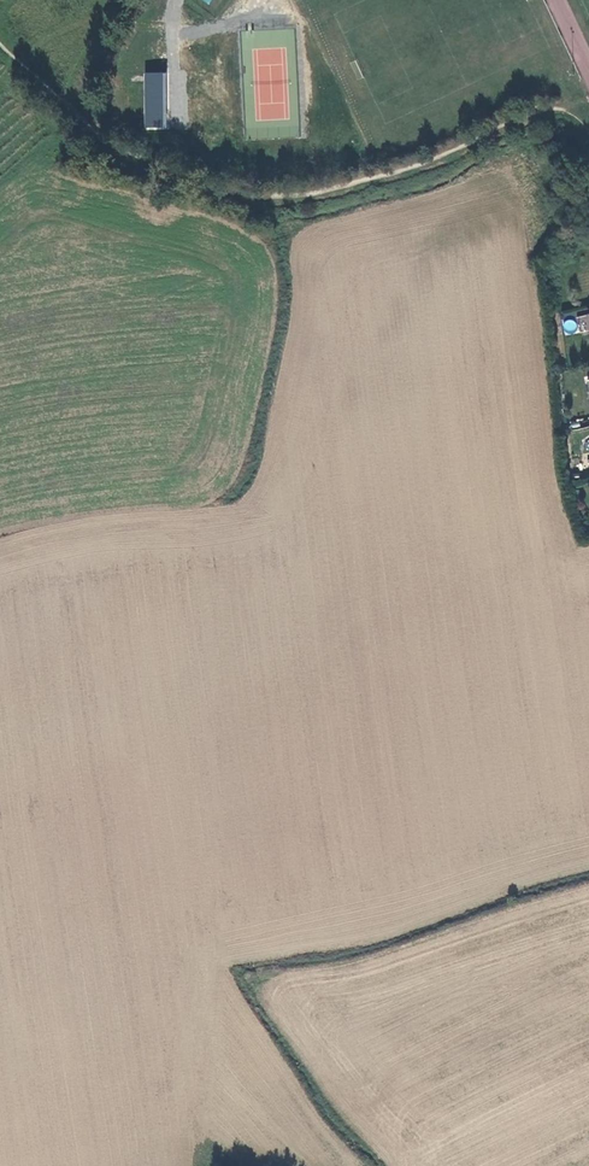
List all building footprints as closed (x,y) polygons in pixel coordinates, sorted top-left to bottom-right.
[(146,75),(146,130),(167,129),(167,75),(146,75)]
